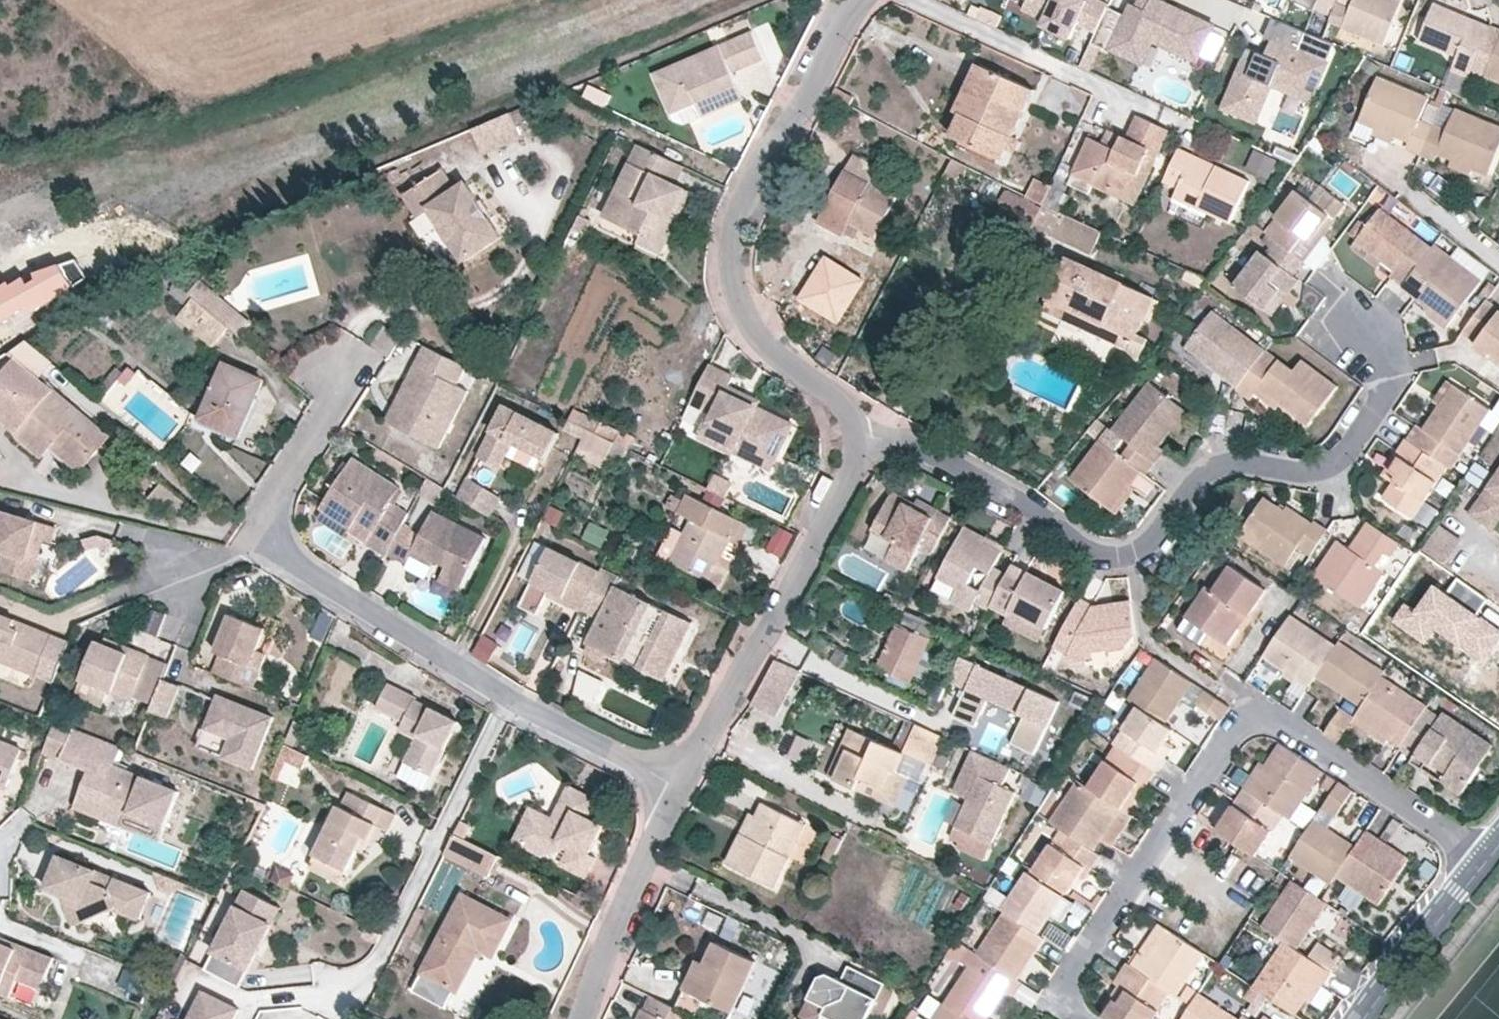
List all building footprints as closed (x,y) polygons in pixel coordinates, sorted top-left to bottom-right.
[(1109,5),(1098,0),(1088,0),(1088,1),(1086,5),(1074,0),(1028,0),(1023,10),(1045,20),(1042,26),(1072,40),(1079,24),(1097,33),(1108,7),(1109,5)] [(1215,25),(1160,0),(1152,0),(1151,2),(1147,11),(1138,7),(1132,4),(1126,16),(1108,7),(1097,33),(1092,43),(1110,51),(1111,49),(1138,61),(1147,42),(1160,38),(1201,57),(1215,25)] [(1151,2),(1146,0),(1141,0),(1138,7),(1147,11),(1151,2)] [(1335,8),(1340,10),(1342,5),(1350,9),(1343,29),(1385,45),(1403,0),(1339,0),(1337,3),(1335,8)] [(1453,69),(1469,76),(1472,69),(1490,27),(1435,4),(1420,40),(1458,56),(1453,69)] [(971,5),(967,14),(996,26),(1001,14),(981,5),(979,9),(971,5)] [(1318,89),(1336,43),(1273,18),(1265,37),(1272,40),(1266,55),(1259,52),(1255,63),(1244,59),(1223,109),(1248,119),(1263,81),(1273,85),(1287,91),(1292,79),(1318,89)] [(1472,69),(1498,80),(1498,31),(1490,27),(1472,69)] [(693,101),(736,83),(731,70),(763,56),(752,29),(655,69),(672,109),(693,101)] [(1255,63),(1259,52),(1248,48),(1244,59),(1255,63)] [(964,115),(986,67),(973,61),(951,109),(957,111),(964,115)] [(1003,145),(1008,133),(1030,86),(986,67),(964,115),(957,111),(948,132),(999,155),(1003,145)] [(1421,152),(1432,126),(1419,120),(1428,98),(1377,76),(1360,120),(1395,135),(1410,141),(1408,146),(1421,152)] [(1313,101),(1318,89),(1292,79),(1287,91),(1313,101)] [(1258,123),(1273,85),(1263,81),(1248,119),(1258,123)] [(588,83),(584,97),(607,104),(612,90),(588,83)] [(698,113),(741,95),(736,83),(693,101),(698,113)] [(849,104),(853,97),(833,87),(829,94),(849,104)] [(511,109),(473,125),(484,151),(522,135),(511,109)] [(1432,126),(1421,152),(1436,159),(1439,152),(1454,158),(1474,166),(1490,173),(1498,149),(1498,127),(1455,109),(1446,132),(1432,126)] [(1169,129),(1137,115),(1127,137),(1122,135),(1117,149),(1104,143),(1090,137),(1070,182),(1092,192),(1095,186),(1121,197),(1132,172),(1139,175),(1151,148),(1159,151),(1169,129)] [(1395,135),(1360,120),(1354,132),(1370,139),(1373,133),(1393,142),(1395,135)] [(1122,135),(1109,129),(1104,143),(1117,149),(1122,135)] [(1016,137),(1008,133),(1003,145),(1010,148),(1016,137)] [(674,182),(682,165),(637,143),(628,161),(636,165),(621,196),(613,192),(602,214),(641,233),(644,227),(667,238),(690,190),(674,182)] [(1135,204),(1159,151),(1151,148),(1139,175),(1132,172),(1121,197),(1135,204)] [(1178,148),(1164,180),(1178,186),(1174,196),(1231,221),(1249,180),(1178,148)] [(1252,148),(1245,165),(1259,170),(1266,154),(1252,148)] [(843,235),(845,230),(850,221),(861,228),(876,236),(898,197),(874,184),(883,168),(854,153),(819,222),(843,235)] [(1471,174),(1474,166),(1454,158),(1451,165),(1471,174)] [(636,165),(628,161),(613,192),(621,196),(636,165)] [(466,181),(455,188),(443,170),(406,195),(419,215),(430,208),(466,260),(502,235),(466,181)] [(1050,188),(1052,185),(1035,178),(1027,196),(1044,203),(1050,188)] [(1064,194),(1050,188),(1044,203),(1057,210),(1064,194)] [(1063,216),(1006,190),(997,207),(1055,234),(1063,216)] [(1279,242),(1304,261),(1315,247),(1309,242),(1320,228),(1329,216),(1334,219),(1345,205),(1328,192),(1317,206),(1297,190),(1278,217),(1291,228),(1279,242)] [(1391,277),(1404,286),(1432,247),(1382,208),(1367,228),(1358,240),(1356,242),(1395,271),(1391,277)] [(850,221),(845,230),(856,237),(861,228),(850,221)] [(1358,240),(1367,228),(1360,222),(1351,234),(1358,240)] [(659,253),(667,238),(644,227),(641,233),(637,242),(659,253)] [(1309,242),(1315,247),(1326,233),(1320,228),(1309,242)] [(1279,242),(1266,232),(1256,245),(1263,250),(1233,288),(1266,313),(1279,298),(1276,296),(1281,288),(1289,295),(1300,280),(1293,275),(1304,261),(1279,242)] [(1482,281),(1434,245),(1432,247),(1404,286),(1433,308),(1429,313),(1447,326),(1482,281)] [(1049,297),(1134,337),(1153,297),(1068,257),(1049,297)] [(73,259),(29,272),(33,280),(25,285),(20,277),(7,285),(5,281),(0,285),(0,319),(26,306),(31,316),(85,278),(73,259)] [(191,295),(177,282),(170,290),(189,306),(195,298),(191,295)] [(226,325),(238,312),(206,285),(195,298),(226,325)] [(1271,317),(1289,295),(1281,288),(1276,296),(1279,298),(1266,313),(1271,317)] [(1128,350),(1134,337),(1049,297),(1043,310),(1128,350)] [(214,345),(229,326),(226,325),(195,298),(189,306),(179,316),(214,345)] [(1479,341),(1492,351),(1498,356),(1498,308),(1488,300),(1464,330),(1479,341)] [(1203,359),(1239,386),(1265,351),(1213,311),(1189,342),(1206,355),(1203,359)] [(229,326),(241,336),(251,323),(238,312),(226,325),(229,326)] [(1492,351),(1479,341),(1476,345),(1489,355),(1492,351)] [(1186,346),(1203,359),(1206,355),(1189,342),(1186,346)] [(428,347),(427,349),(466,369),(468,366),(428,347)] [(1239,386),(1237,389),(1251,399),(1257,392),(1260,386),(1283,403),(1310,424),(1338,386),(1303,360),(1295,370),(1266,348),(1265,351),(1239,386)] [(466,369),(427,349),(397,409),(405,412),(397,428),(430,444),(442,418),(455,425),(471,393),(458,386),(466,369)] [(57,392),(15,355),(0,373),(0,416),(20,434),(57,392)] [(203,417),(240,434),(264,379),(226,363),(203,417)] [(103,384),(110,391),(121,379),(127,386),(137,373),(129,367),(124,372),(118,366),(103,384)] [(733,378),(709,366),(690,405),(715,416),(713,421),(709,419),(699,438),(734,456),(735,453),(753,462),(761,446),(780,454),(794,426),(754,407),(752,413),(737,406),(740,400),(725,393),(728,386),(733,378)] [(1441,404),(1454,385),(1448,382),(1435,401),(1441,404)] [(1150,383),(1113,429),(1132,444),(1156,462),(1166,450),(1160,445),(1171,429),(1185,410),(1150,383)] [(1449,466),(1453,468),(1491,410),(1454,385),(1441,404),(1424,429),(1418,424),(1408,438),(1449,466)] [(758,400),(728,386),(725,393),(740,400),(737,406),(752,413),(754,407),(758,400)] [(1260,386),(1257,392),(1278,409),(1283,403),(1260,386)] [(43,454),(52,444),(57,439),(85,464),(109,438),(57,392),(20,434),(43,454)] [(513,441),(546,458),(559,431),(504,404),(479,455),(501,467),(513,441)] [(405,412),(397,409),(390,424),(397,428),(405,412)] [(1192,416),(1185,410),(1171,429),(1178,434),(1192,416)] [(443,450),(455,425),(442,418),(430,444),(443,450)] [(589,428),(570,419),(565,429),(584,438),(589,428)] [(589,428),(584,438),(580,445),(606,457),(608,452),(614,441),(589,428)] [(1415,518),(1449,466),(1408,438),(1407,437),(1396,453),(1401,458),(1393,470),(1399,474),(1394,482),(1384,497),(1415,518)] [(57,439),(52,444),(81,469),(85,464),(57,439)] [(1147,475),(1156,462),(1132,444),(1123,456),(1101,440),(1071,478),(1112,509),(1132,484),(1142,470),(1147,475)] [(632,450),(614,441),(608,452),(626,461),(632,450)] [(761,446),(753,462),(771,471),(780,454),(761,446)] [(1382,474),(1394,482),(1399,474),(1393,470),(1401,458),(1396,453),(1382,474)] [(397,488),(349,464),(323,514),(348,526),(345,531),(344,533),(389,555),(391,553),(404,526),(410,512),(391,503),(397,488)] [(1471,513),(1493,527),(1498,519),(1498,471),(1471,513)] [(469,477),(458,496),(490,516),(501,497),(469,477)] [(1136,488),(1132,484),(1112,509),(1118,513),(1136,488)] [(933,553),(953,516),(939,509),(936,515),(915,504),(893,492),(873,530),(897,542),(886,559),(907,570),(919,546),(933,553)] [(735,539),(744,521),(690,494),(680,512),(692,519),(671,560),(710,580),(732,537),(735,539)] [(936,515),(939,509),(918,497),(915,504),(936,515)] [(1299,546),(1311,555),(1329,530),(1315,520),(1313,524),(1287,506),(1285,511),(1266,498),(1240,534),(1286,565),(1299,546)] [(562,524),(566,507),(549,503),(545,521),(562,524)] [(39,564),(30,561),(36,542),(46,545),(53,548),(59,529),(7,512),(0,532),(0,551),(7,553),(2,570),(34,580),(39,564)] [(422,536),(404,526),(391,553),(408,562),(412,554),(414,549),(436,559),(447,565),(443,574),(463,584),(486,538),(433,512),(422,536)] [(345,531),(348,526),(323,514),(320,519),(345,531)] [(748,523),(744,521),(735,539),(732,537),(710,580),(720,585),(748,523)] [(1391,554),(1400,542),(1369,521),(1360,535),(1364,538),(1355,551),(1350,548),(1339,541),(1314,576),(1361,606),(1385,571),(1376,565),(1385,551),(1391,554)] [(591,522),(585,537),(602,544),(609,529),(591,522)] [(768,548),(781,555),(793,533),(779,525),(768,548)] [(991,606),(1007,574),(995,567),(1003,552),(984,542),(987,536),(966,525),(940,577),(960,587),(952,601),(970,610),(975,601),(989,609),(991,606)] [(1360,535),(1350,548),(1355,551),(1364,538),(1360,535)] [(984,542),(1003,552),(1006,545),(987,536),(984,542)] [(534,581),(551,547),(539,540),(522,574),(534,581)] [(30,561),(39,564),(46,545),(36,542),(30,561)] [(561,601),(581,611),(582,609),(600,571),(551,547),(534,581),(551,589),(564,596),(561,601)] [(414,549),(412,554),(433,566),(436,559),(414,549)] [(1066,590),(1013,563),(1007,574),(991,606),(1008,615),(1011,611),(1046,630),(1066,590)] [(1210,633),(1219,640),(1240,610),(1249,616),(1267,590),(1231,565),(1214,591),(1206,586),(1185,617),(1187,618),(1210,633)] [(600,571),(582,609),(601,618),(590,641),(610,651),(638,665),(646,649),(673,662),(693,622),(618,585),(622,576),(602,567),(600,571)] [(461,589),(463,584),(443,574),(440,578),(461,589)] [(548,594),(551,589),(534,581),(522,604),(539,613),(548,594)] [(1402,582),(1375,623),(1384,630),(1412,588),(1402,582)] [(564,596),(551,589),(548,594),(561,601),(564,596)] [(895,596),(890,604),(904,610),(908,602),(895,596)] [(879,612),(847,597),(839,616),(871,630),(879,612)] [(1124,648),(1135,634),(1131,601),(1112,603),(1112,608),(1092,611),(1094,606),(1080,598),(1054,646),(1070,654),(1072,661),(1092,658),(1092,649),(1108,647),(1109,650),(1124,648)] [(155,607),(147,630),(162,636),(170,612),(155,607)] [(1240,610),(1219,640),(1228,646),(1249,616),(1240,610)] [(1040,641),(1046,630),(1011,611),(1008,615),(1004,623),(1040,641)] [(15,618),(0,612),(0,657),(37,671),(52,632),(25,621),(22,629),(12,625),(15,618)] [(223,652),(215,671),(245,683),(252,664),(266,669),(273,653),(259,648),(267,627),(234,613),(224,634),(229,636),(223,652)] [(1336,645),(1291,614),(1263,656),(1285,671),(1288,667),(1298,674),(1295,678),(1309,687),(1317,675),(1336,645)] [(25,621),(15,618),(12,625),(22,629),(25,621)] [(1200,646),(1210,633),(1187,618),(1178,631),(1200,646)] [(910,667),(916,670),(931,639),(897,623),(876,667),(904,680),(910,667)] [(218,650),(223,652),(229,636),(224,634),(218,650)] [(500,643),(483,634),(473,651),(489,663),(500,643)] [(164,676),(172,656),(155,650),(152,656),(129,647),(103,638),(88,673),(113,683),(154,700),(164,676)] [(610,651),(590,641),(585,651),(604,661),(610,651)] [(1339,641),(1336,645),(1317,675),(1362,704),(1382,675),(1384,671),(1339,641)] [(155,650),(131,642),(129,647),(152,656),(155,650)] [(665,679),(673,662),(646,649),(638,665),(665,679)] [(1059,701),(960,657),(948,685),(966,693),(955,718),(976,728),(988,700),(1025,717),(1013,744),(1035,754),(1059,701)] [(1192,681),(1156,657),(1128,699),(1139,706),(1165,723),(1192,681)] [(775,716),(796,669),(794,668),(776,660),(757,697),(757,698),(752,705),(775,716)] [(910,684),(916,670),(910,667),(904,680),(910,684)] [(1288,667),(1285,671),(1283,674),(1292,682),(1295,678),(1298,674),(1288,667)] [(105,702),(113,683),(88,673),(80,690),(105,702)] [(1388,738),(1401,746),(1426,707),(1427,705),(1382,675),(1362,704),(1354,716),(1356,717),(1388,738)] [(180,683),(164,676),(154,700),(151,708),(167,714),(180,683)] [(405,761),(432,775),(458,722),(417,701),(418,696),(390,682),(377,708),(404,721),(421,729),(416,737),(405,761)] [(1427,705),(1426,707),(1433,711),(1444,695),(1437,690),(1427,705)] [(1220,720),(1230,706),(1206,691),(1197,704),(1220,720)] [(225,756),(253,767),(273,716),(218,693),(206,726),(232,737),(225,756)] [(1165,723),(1139,706),(1113,744),(1132,756),(1157,772),(1166,757),(1159,752),(1167,742),(1174,730),(1165,723)] [(1324,734),(1337,742),(1347,728),(1354,716),(1343,707),(1324,734)] [(1401,746),(1399,749),(1412,758),(1416,753),(1446,773),(1440,782),(1459,795),(1493,745),(1444,712),(1440,716),(1433,711),(1426,707),(1401,746)] [(1354,716),(1347,728),(1365,740),(1370,733),(1385,743),(1388,738),(1356,717),(1354,716)] [(304,722),(296,719),(287,740),(296,744),(304,722)] [(421,729),(404,721),(400,729),(416,737),(421,729)] [(916,757),(929,730),(919,725),(905,752),(916,757)] [(905,752),(851,728),(842,747),(849,749),(836,779),(856,788),(860,778),(882,787),(890,768),(897,771),(905,752)] [(123,748),(77,729),(65,759),(91,770),(83,792),(108,802),(102,816),(127,826),(133,813),(167,826),(180,791),(116,765),(123,748)] [(11,772),(21,748),(0,740),(0,767),(11,772)] [(1174,747),(1167,742),(1159,752),(1166,757),(1174,747)] [(1303,799),(1321,771),(1280,743),(1265,765),(1256,777),(1252,773),(1243,787),(1282,814),(1291,819),(1303,799)] [(302,769),(309,755),(286,744),(279,758),(302,769)] [(849,749),(842,747),(829,776),(836,779),(849,749)] [(1003,786),(1012,768),(973,750),(972,751),(954,792),(969,799),(957,826),(994,843),(1017,792),(1003,786)] [(1416,753),(1412,758),(1410,760),(1440,782),(1446,773),(1416,753)] [(1157,772),(1132,756),(1124,771),(1106,760),(1088,787),(1122,809),(1140,782),(1147,786),(1157,772)] [(426,789),(432,775),(405,761),(398,776),(426,789)] [(1259,761),(1252,773),(1256,777),(1265,765),(1259,761)] [(5,786),(11,772),(0,767),(0,784),(5,786)] [(860,778),(856,788),(897,805),(909,776),(897,771),(889,790),(882,787),(860,778)] [(1078,780),(1050,821),(1059,827),(1069,834),(1094,851),(1102,839),(1122,809),(1088,787),(1078,780)] [(1140,782),(1122,809),(1128,813),(1147,786),(1140,782)] [(1335,815),(1351,790),(1339,782),(1323,807),(1335,815)] [(578,803),(588,818),(597,797),(570,785),(567,791),(581,797),(578,803)] [(1216,828),(1256,855),(1282,814),(1243,787),(1216,828)] [(348,790),(316,854),(346,869),(357,849),(363,835),(370,839),(376,823),(389,828),(395,813),(348,790)] [(603,825),(588,818),(578,803),(581,797),(567,791),(555,818),(533,807),(516,840),(546,856),(571,846),(562,864),(587,876),(596,857),(589,853),(603,825)] [(108,802),(83,792),(77,806),(102,816),(108,802)] [(1291,819),(1301,825),(1313,807),(1303,799),(1291,819)] [(1037,805),(1027,800),(1020,812),(1029,817),(1037,805)] [(764,804),(758,816),(749,834),(742,830),(726,861),(775,886),(806,824),(764,804)] [(1128,813),(1122,809),(1102,839),(1113,846),(1133,817),(1128,813)] [(1050,821),(1037,812),(1033,819),(1055,833),(1059,827),(1050,821)] [(161,840),(167,826),(133,813),(127,826),(161,840)] [(749,834),(758,816),(750,813),(742,830),(749,834)] [(1291,856),(1331,882),(1336,875),(1356,845),(1316,818),(1308,830),(1291,856)] [(465,838),(471,827),(460,822),(454,833),(465,838)] [(1408,858),(1367,829),(1356,845),(1336,875),(1379,902),(1408,858)] [(499,855),(454,833),(445,851),(489,875),(499,855)] [(1051,843),(1033,870),(1068,894),(1080,877),(1086,866),(1092,870),(1101,855),(1094,851),(1069,834),(1060,849),(1051,843)] [(363,851),(370,839),(363,835),(357,849),(363,851)] [(834,835),(823,856),(832,861),(843,839),(834,835)] [(44,882),(60,888),(76,893),(82,913),(110,902),(140,915),(151,888),(58,848),(44,882)] [(346,869),(316,854),(309,868),(340,883),(346,869)] [(277,871),(274,879),(290,887),(296,873),(281,866),(277,871)] [(1086,866),(1080,877),(1085,880),(1092,870),(1086,866)] [(272,868),(268,876),(274,879),(277,871),(272,868)] [(1026,872),(1001,909),(1004,911),(1038,933),(1061,896),(1026,872)] [(176,879),(164,875),(161,885),(172,889),(176,879)] [(1297,949),(1327,904),(1320,899),(1291,879),(1261,926),(1273,934),(1279,937),(1284,941),(1297,949)] [(1320,899),(1327,904),(1335,891),(1328,887),(1320,899)] [(76,893),(60,888),(71,917),(82,913),(76,893)] [(222,954),(212,971),(238,985),(258,948),(253,945),(256,939),(262,941),(272,922),(261,916),(269,900),(246,888),(213,949),(222,954)] [(1002,899),(988,890),(984,897),(997,906),(1002,899)] [(462,892),(422,969),(454,986),(456,987),(478,945),(492,952),(510,917),(462,892)] [(954,905),(960,908),(967,896),(961,892),(954,905)] [(280,906),(269,900),(261,916),(272,922),(280,906)] [(1249,918),(1256,923),(1264,912),(1257,907),(1249,918)] [(1004,911),(977,953),(1010,974),(1029,947),(1036,952),(1046,937),(1038,933),(1004,911)] [(1138,970),(1166,928),(1159,923),(1131,966),(1138,970)] [(379,941),(383,933),(382,933),(370,926),(366,934),(379,941)] [(1273,934),(1261,926),(1259,930),(1270,938),(1273,934)] [(1138,970),(1172,992),(1177,996),(1205,954),(1166,928),(1138,970)] [(11,997),(18,979),(40,988),(54,958),(0,936),(0,992),(11,997)] [(1267,967),(1284,941),(1279,937),(1262,963),(1267,967)] [(256,939),(253,945),(258,948),(262,941),(256,939)] [(1302,954),(1331,973),(1340,959),(1312,939),(1302,954)] [(718,941),(707,963),(693,993),(713,1002),(733,1012),(757,960),(718,941)] [(1321,989),(1331,973),(1302,954),(1297,949),(1284,941),(1267,967),(1254,987),(1261,991),(1267,996),(1295,1014),(1306,998),(1314,984),(1321,989)] [(968,947),(958,959),(968,965),(944,1003),(950,1007),(942,1018),(987,1018),(1014,977),(1010,974),(977,953),(968,947)] [(1014,977),(1018,979),(1036,952),(1029,947),(1010,974),(1014,977)] [(213,949),(204,967),(212,971),(222,954),(213,949)] [(693,993),(707,963),(698,959),(684,989),(693,993)] [(1109,1018),(1155,1018),(1172,992),(1138,970),(1131,966),(1126,962),(1114,980),(1119,983),(1127,989),(1119,1001),(1115,999),(1104,1016),(1109,1018)] [(871,1013),(882,1017),(896,988),(849,964),(842,980),(828,972),(819,978),(800,1018),(801,1018),(868,1018),(871,1013)] [(454,986),(422,969),(412,987),(445,1004),(454,986)] [(1111,996),(1115,999),(1119,1001),(1127,989),(1119,983),(1111,996)] [(1311,1002),(1321,989),(1314,984),(1306,998),(1311,1002)] [(1180,998),(1191,1005),(1200,992),(1190,985),(1180,998)] [(1253,1003),(1261,991),(1254,987),(1251,985),(1244,996),(1253,1003)] [(675,1007),(684,1011),(693,993),(684,989),(675,1007)] [(240,1009),(204,990),(189,1018),(235,1018),(240,1009)] [(1255,1014),(1267,996),(1261,991),(1253,1003),(1249,1009),(1255,1014)] [(1200,992),(1191,1005),(1182,1018),(1239,1018),(1200,992)] [(713,1002),(693,993),(684,1011),(693,1015),(701,1018),(706,1018),(713,1002)] [(655,997),(648,1010),(643,1008),(638,1018),(691,1018),(693,1015),(684,1011),(675,1007),(655,997)] [(944,1003),(933,1018),(942,1018),(950,1007),(944,1003)]
